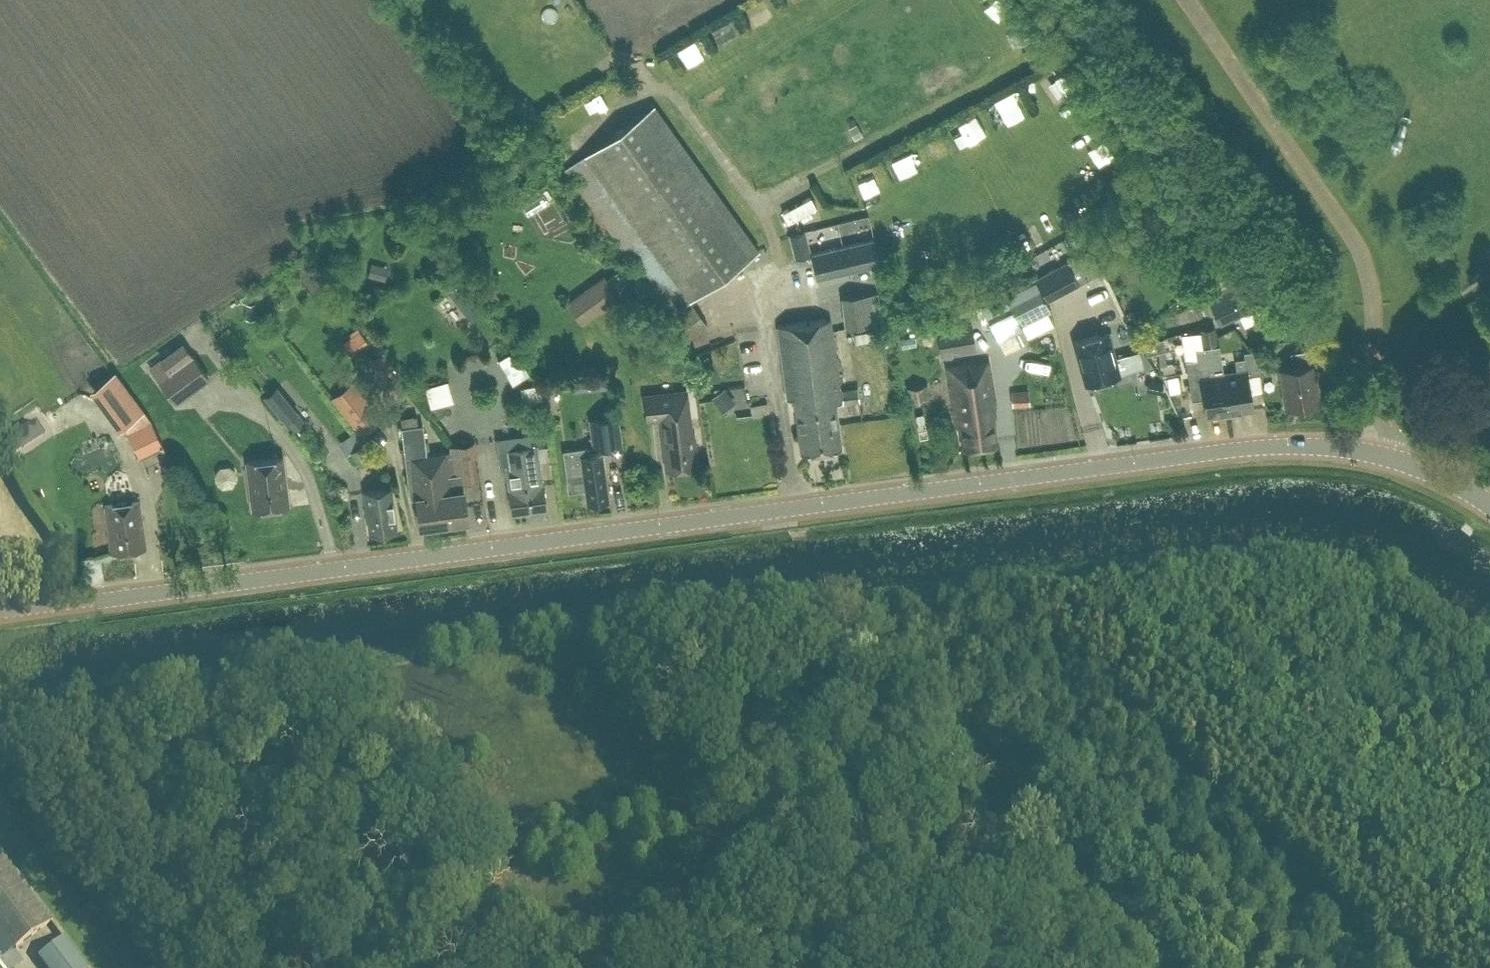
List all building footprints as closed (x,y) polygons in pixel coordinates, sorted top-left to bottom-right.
[(555,9),(572,4),(571,0),(552,0),(555,9)] [(777,17),(765,0),(752,0),(744,6),(760,29),(777,17)] [(709,24),(715,35),(734,26),(728,15),(709,24)] [(1065,66),(1056,71),(1073,100),(1082,94),(1065,66)] [(1000,95),(1007,108),(1023,99),(1016,86),(1000,95)] [(758,250),(651,105),(564,169),(670,314),(758,250)] [(979,113),(961,120),(969,143),(987,136),(979,113)] [(1087,123),(1101,144),(1109,139),(1095,118),(1087,123)] [(902,180),(921,172),(912,148),(893,155),(902,180)] [(809,196),(781,211),(787,221),(815,206),(809,196)] [(794,257),(810,253),(804,229),(788,233),(794,257)] [(810,252),(816,277),(878,262),(873,238),(810,252)] [(1037,280),(1047,300),(1087,279),(1077,259),(1037,280)] [(567,302),(580,321),(617,294),(604,276),(567,302)] [(1219,323),(1267,301),(1255,276),(1208,297),(1219,323)] [(1017,317),(1045,302),(1035,282),(1006,297),(1011,307),(1017,317)] [(840,297),(845,327),(880,321),(876,292),(840,297)] [(1011,307),(1006,297),(1004,294),(981,306),(987,319),(991,317),(1011,307)] [(245,303),(245,318),(255,318),(254,303),(245,303)] [(1051,310),(1023,323),(1031,338),(1058,324),(1051,310)] [(803,321),(820,448),(841,445),(835,402),(858,399),(857,386),(839,388),(830,317),(803,321)] [(820,448),(803,321),(777,324),(786,398),(792,397),(800,450),(820,448)] [(938,328),(941,353),(973,348),(969,323),(938,328)] [(875,329),(859,331),(861,346),(877,343),(875,329)] [(1072,340),(1084,382),(1119,373),(1107,330),(1072,340)] [(1167,349),(1164,337),(1144,342),(1147,354),(1167,349)] [(175,401),(207,377),(181,342),(160,358),(169,371),(158,378),(175,401)] [(1216,415),(1229,413),(1222,371),(1218,343),(1194,347),(1196,357),(1185,359),(1188,383),(1200,381),(1205,414),(1216,413),(1216,415)] [(513,348),(497,358),(511,383),(528,374),(513,348)] [(1222,371),(1229,413),(1242,411),(1241,409),(1252,407),(1247,374),(1259,372),(1255,348),(1243,350),(1244,356),(1234,357),(1235,369),(1222,371)] [(1305,348),(1289,350),(1292,364),(1278,366),(1284,405),(1319,400),(1313,361),(1307,361),(1305,348)] [(962,447),(995,443),(990,405),(994,404),(988,359),(947,365),(955,422),(958,422),(962,447)] [(361,435),(380,420),(350,382),(332,397),(361,435)] [(686,390),(644,395),(647,419),(666,416),(668,438),(662,439),(666,469),(697,465),(694,436),(692,436),(686,390)] [(1027,390),(1011,391),(1012,404),(1028,402),(1027,390)] [(283,394),(276,402),(290,414),(297,407),(283,394)] [(304,422),(295,411),(283,420),(293,432),(304,422)] [(589,418),(592,445),(621,442),(617,414),(589,418)] [(162,447),(151,422),(127,433),(139,457),(162,447)] [(418,524),(442,521),(433,451),(424,452),(421,423),(402,426),(410,496),(415,495),(418,524)] [(9,426),(0,431),(0,455),(4,461),(23,448),(9,426)] [(528,509),(518,435),(497,438),(502,467),(505,466),(512,511),(528,509)] [(536,443),(522,445),(520,435),(518,435),(528,509),(545,506),(536,443)] [(371,454),(361,441),(350,450),(360,463),(371,454)] [(463,462),(464,470),(474,469),(471,444),(456,445),(458,463),(463,462)] [(567,482),(583,480),(586,500),(607,497),(601,451),(589,453),(588,445),(562,448),(567,482)] [(462,488),(460,472),(453,472),(450,449),(433,451),(442,521),(466,518),(462,488)] [(281,455),(246,460),(252,508),(287,503),(281,455)] [(369,531),(396,527),(390,486),(363,490),(369,531)] [(145,548),(138,500),(104,505),(110,552),(145,548)] [(15,950),(51,922),(0,854),(0,930),(15,950)] [(63,938),(37,957),(45,967),(85,967),(63,938)]
